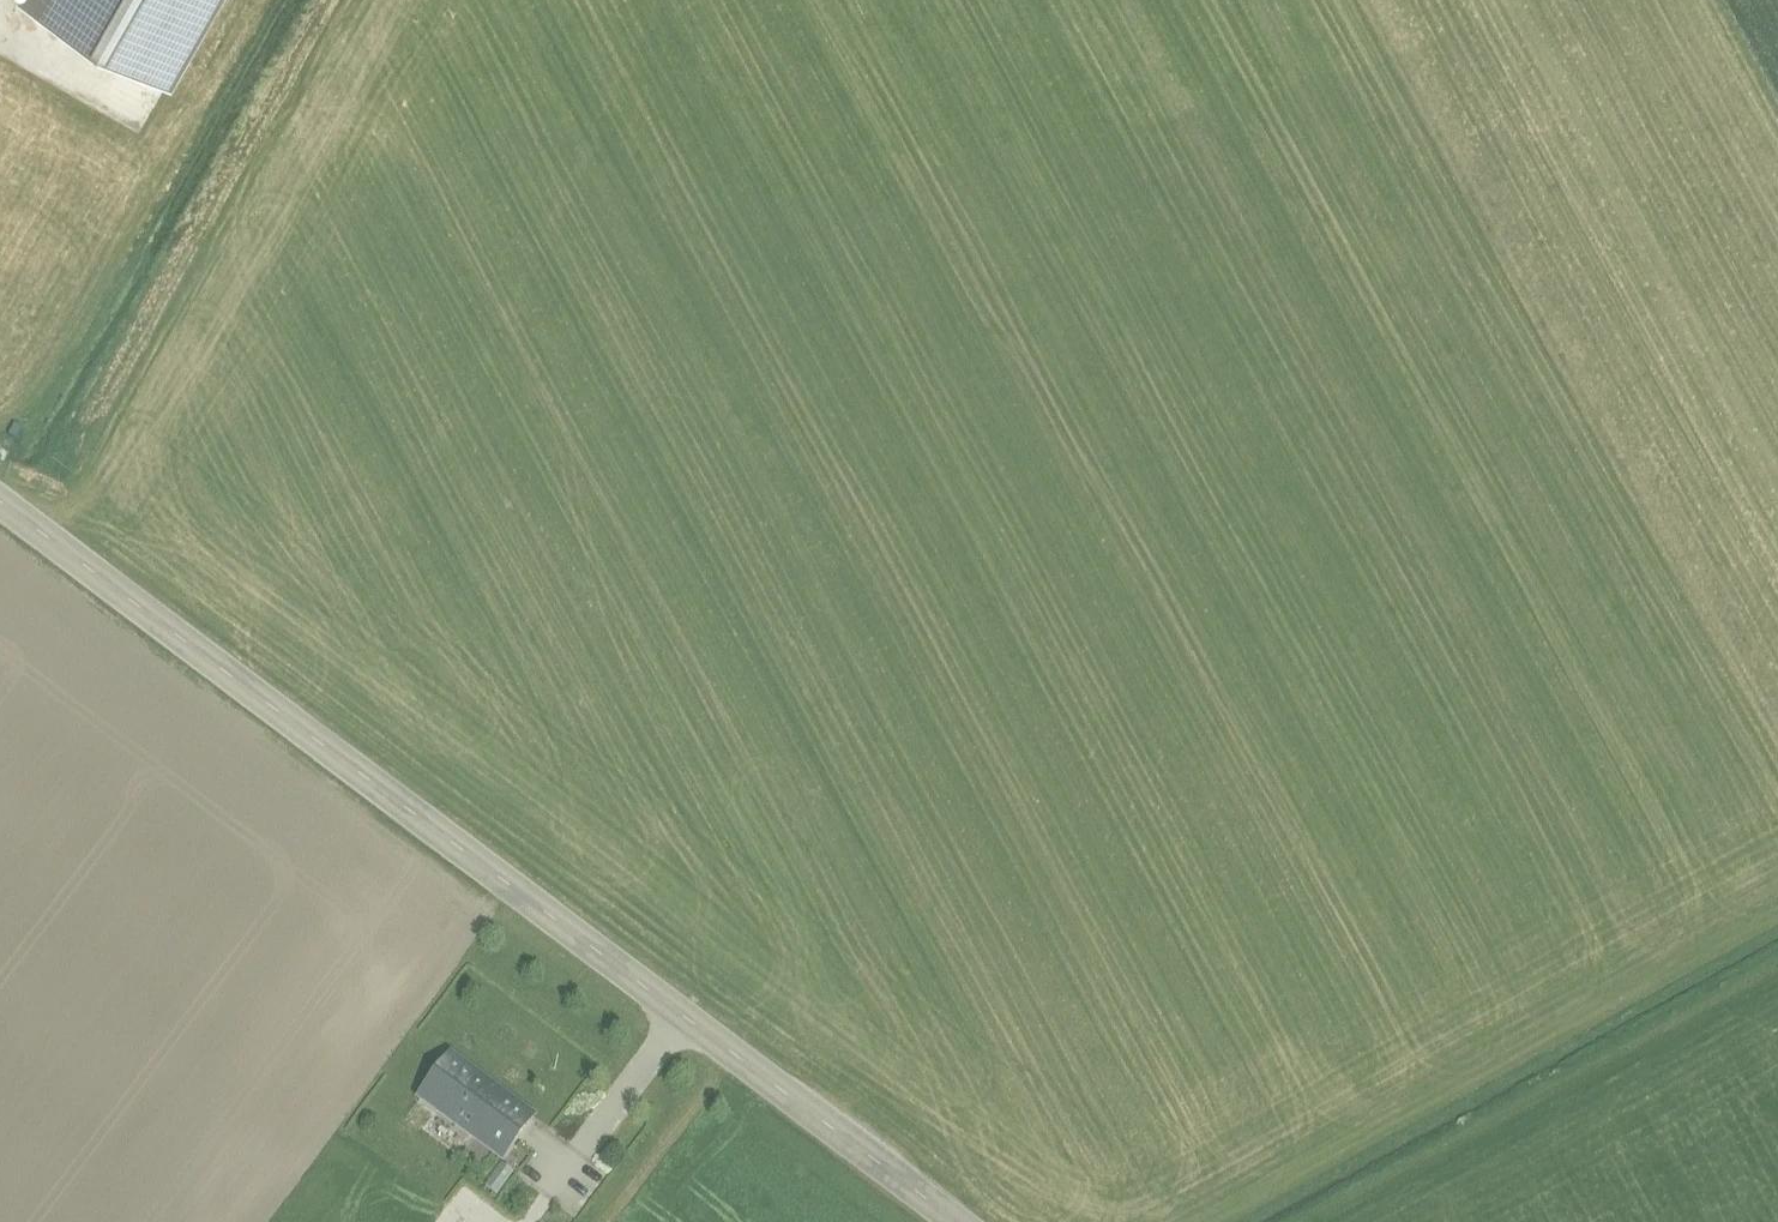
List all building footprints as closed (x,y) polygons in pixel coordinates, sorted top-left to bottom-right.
[(17,3),(170,90),(222,0),(18,0),(17,3)] [(455,1063),(440,1082),(435,1079),(421,1098),(457,1124),(460,1120),(473,1130),(470,1134),(500,1157),(529,1118),(493,1091),(486,1101),(457,1080),(465,1070),(455,1063)]
